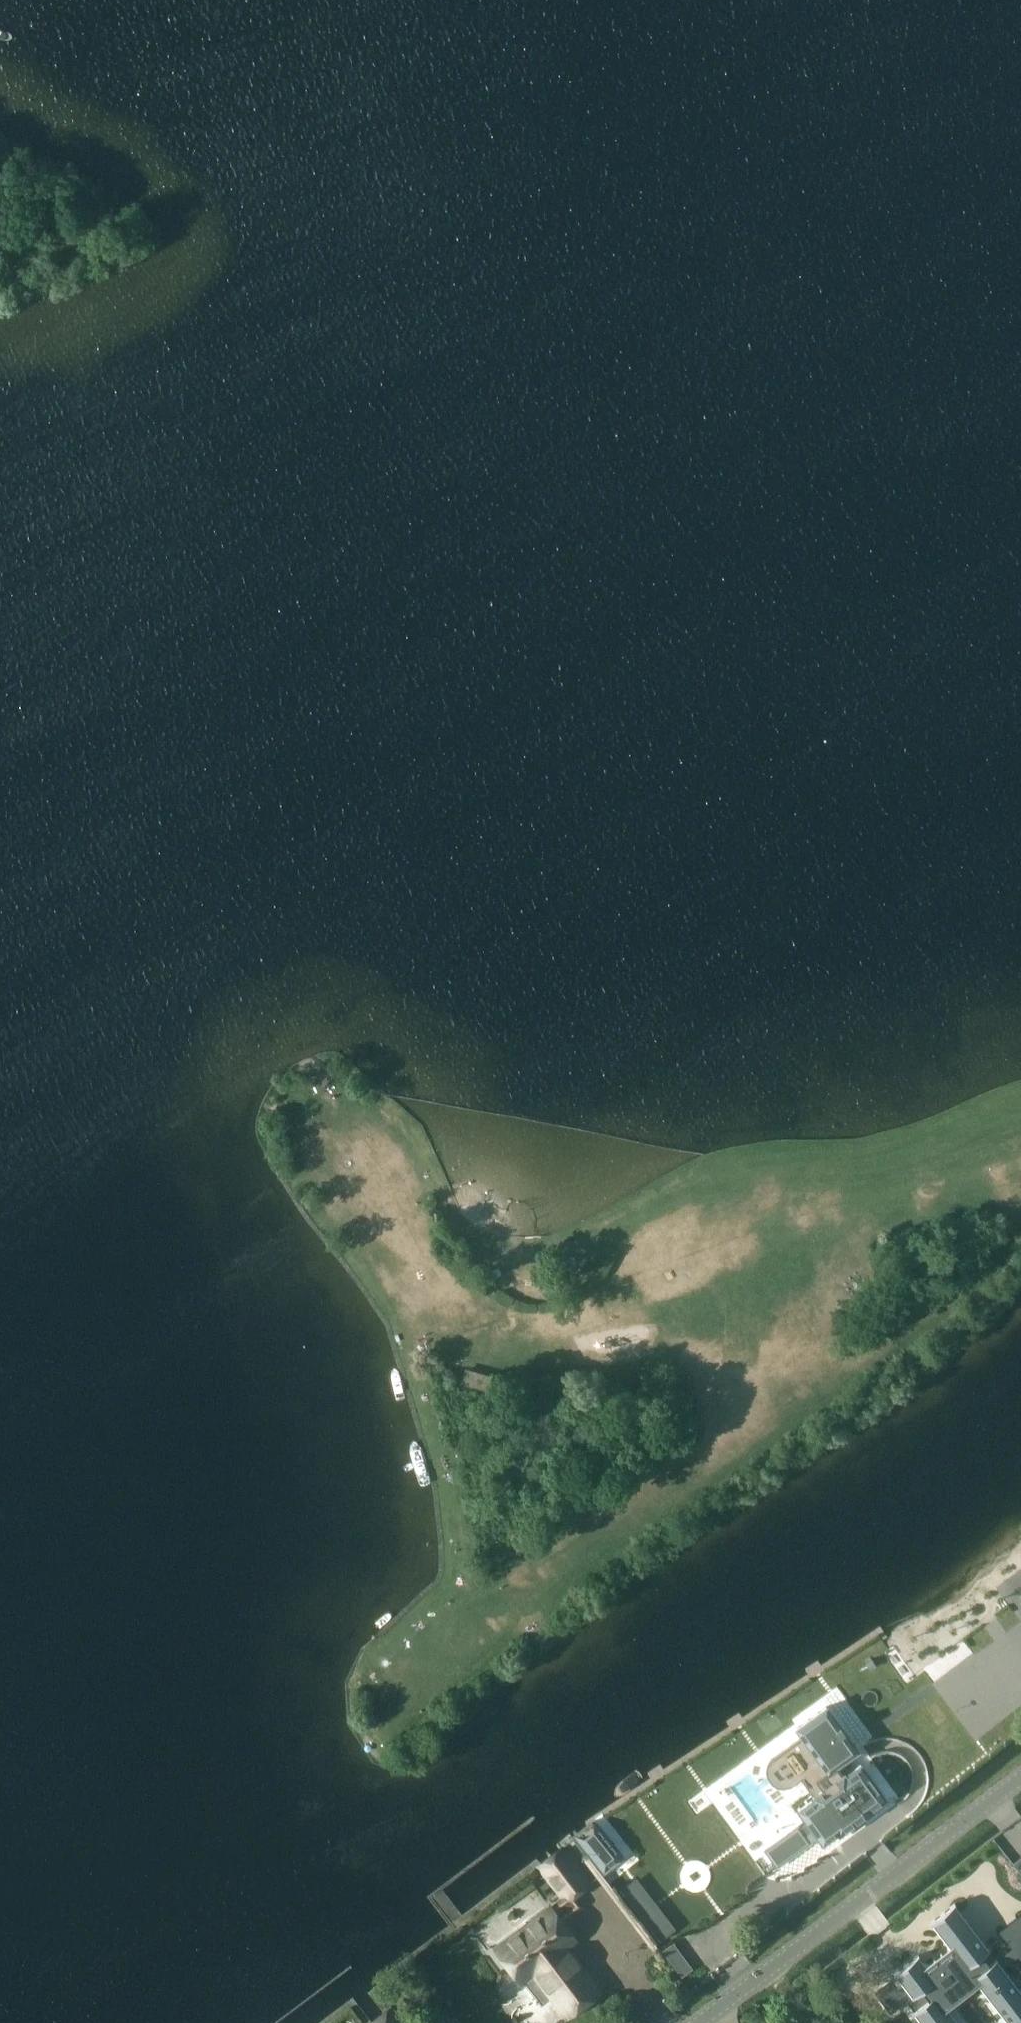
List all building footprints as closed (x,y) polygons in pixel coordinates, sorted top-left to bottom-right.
[(487,1389),(491,1377),(471,1371),(467,1383),(487,1389)] [(789,1787),(797,1780),(810,1797),(809,1798),(810,1799),(795,1811),(804,1824),(797,1831),(795,1828),(763,1853),(775,1869),(807,1844),(802,1837),(810,1831),(820,1844),(835,1833),(837,1834),(848,1826),(849,1827),(857,1821),(856,1820),(867,1811),(866,1809),(881,1798),(856,1764),(841,1776),(839,1774),(838,1775),(830,1766),(853,1749),(820,1706),(790,1728),(798,1739),(770,1761),(767,1764),(765,1767),(764,1769),(764,1772),(763,1774),(764,1777),(764,1779),(765,1781),(767,1784),(769,1786),(771,1787),(774,1789),(776,1789),(779,1790),(781,1790),(784,1789),(786,1788),(789,1787)] [(594,1820),(575,1835),(604,1871),(623,1856),(594,1820)] [(562,1849),(539,1866),(567,1902),(554,1912),(551,1908),(497,1949),(521,1981),(534,1971),(568,2016),(595,1995),(593,1992),(597,1989),(584,1971),(579,1975),(561,1950),(575,1940),(558,1918),(576,1905),(571,1899),(589,1885),(562,1849)] [(999,1930),(999,1931),(1001,1930),(1014,1946),(997,1959),(997,1957),(989,1963),(983,1954),(990,1949),(989,1947),(987,1948),(982,1943),(984,1941),(983,1940),(981,1941),(977,1935),(978,1934),(977,1933),(976,1934),(971,1928),(973,1927),(971,1925),(970,1926),(966,1921),(967,1920),(966,1918),(964,1919),(960,1913),(961,1912),(960,1911),(959,1912),(954,1906),(956,1905),(955,1903),(930,1922),(931,1924),(933,1922),(938,1928),(936,1929),(937,1931),(939,1930),(943,1936),(942,1937),(943,1938),(945,1937),(949,1943),(947,1944),(949,1946),(947,1947),(948,1948),(942,1953),(941,1952),(940,1953),(941,1954),(935,1958),(934,1957),(933,1958),(934,1959),(928,1964),(927,1962),(926,1964),(924,1962),(922,1963),(918,1957),(920,1956),(918,1954),(894,1973),(895,1975),(897,1973),(901,1979),(900,1980),(901,1982),(903,1981),(907,1986),(905,1988),(907,1989),(908,1988),(912,1994),(911,1995),(911,1996),(906,2000),(914,2010),(912,2011),(913,2013),(915,2011),(919,2017),(918,2018),(919,2020),(921,2019),(924,2022),(957,2022),(953,2017),(954,2016),(953,2015),(951,2016),(947,2010),(949,2009),(948,2007),(949,2005),(948,2004),(954,2000),(955,2001),(956,2000),(955,1999),(961,1994),(962,1996),(963,1995),(962,1993),(968,1989),(969,1990),(970,1989),(969,1988),(975,1984),(976,1985),(977,1984),(979,1986),(981,1984),(985,1990),(984,1991),(985,1993),(987,1991),(991,1997),(989,1998),(990,2000),(992,1999),(997,2004),(995,2006),(996,2007),(998,2006),(1002,2012),(1000,2013),(1002,2015),(1003,2013),(1008,2019),(1006,2020),(1007,2022),(1009,2021),(1011,2022),(1020,2022),(1020,1994),(1018,1990),(1020,1989),(1019,1987),(1017,1988),(1013,1983),(1015,1981),(1013,1980),(1012,1981),(1007,1976),(1009,1974),(1008,1973),(1006,1974),(1002,1968),(1003,1967),(1003,1966),(1019,1953),(1020,1956),(1020,1913),(999,1930)] [(383,2011),(367,2022),(409,2022),(393,2003),(383,2011)]
